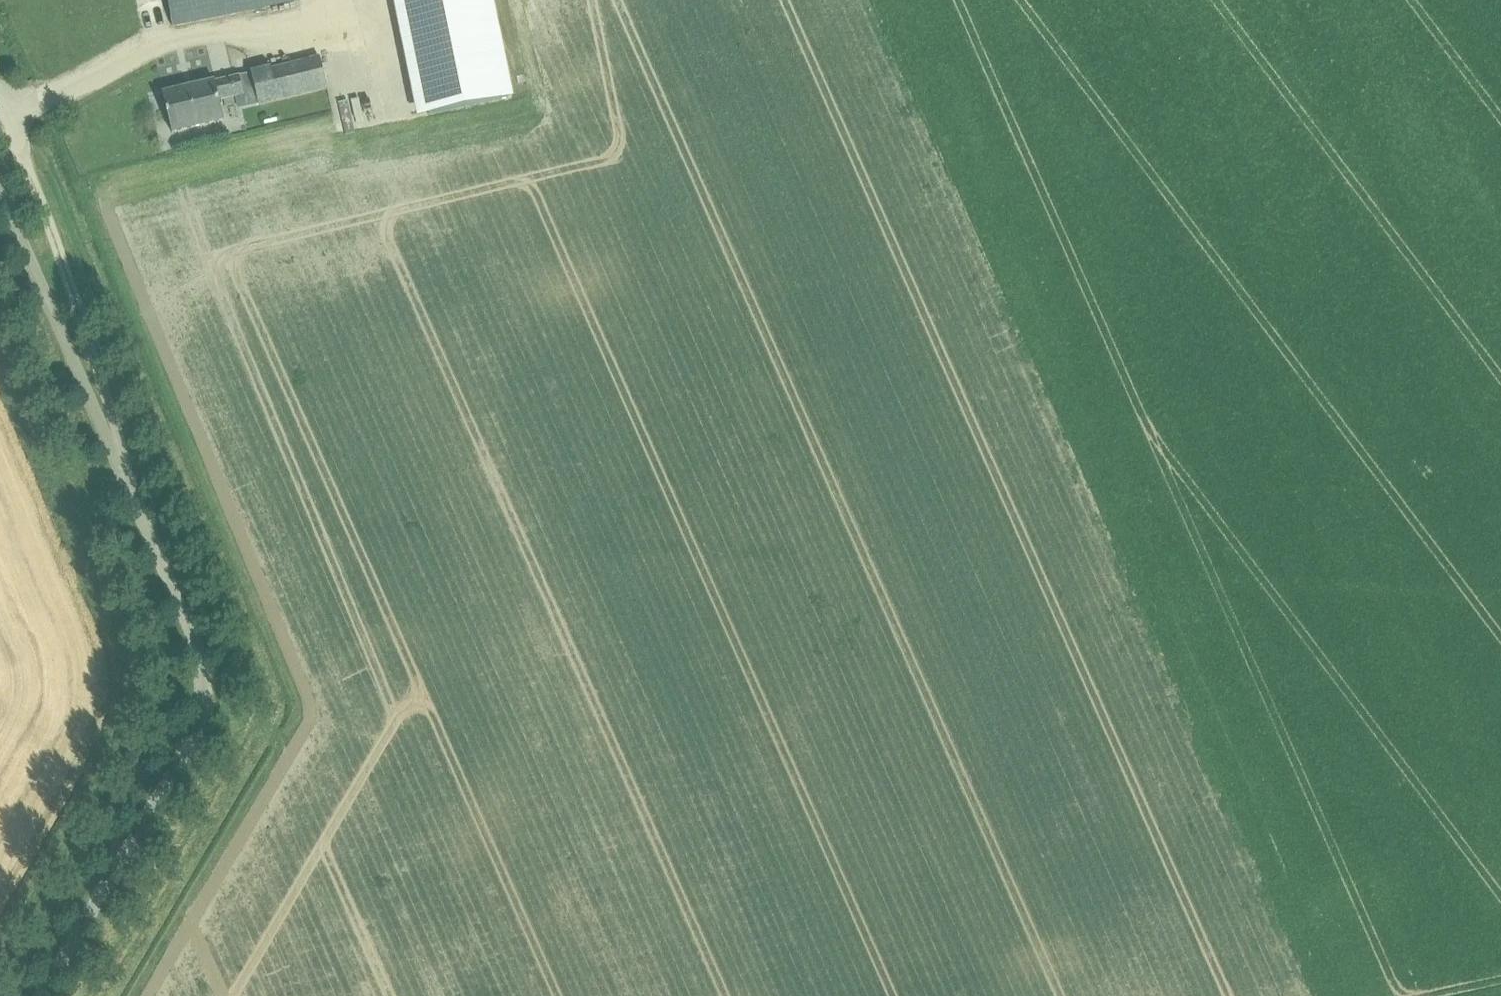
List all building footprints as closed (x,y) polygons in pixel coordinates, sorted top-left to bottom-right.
[(172,26),(192,22),(299,0),(167,0),(172,26)] [(429,115),(509,99),(489,0),(406,0),(429,115)] [(271,68),(251,73),(259,106),(327,90),(320,57),(271,69),(271,68)] [(215,82),(182,89),(163,94),(172,133),(224,121),(220,101),(224,100),(226,107),(237,104),(235,97),(244,95),(240,76),(215,82)]
